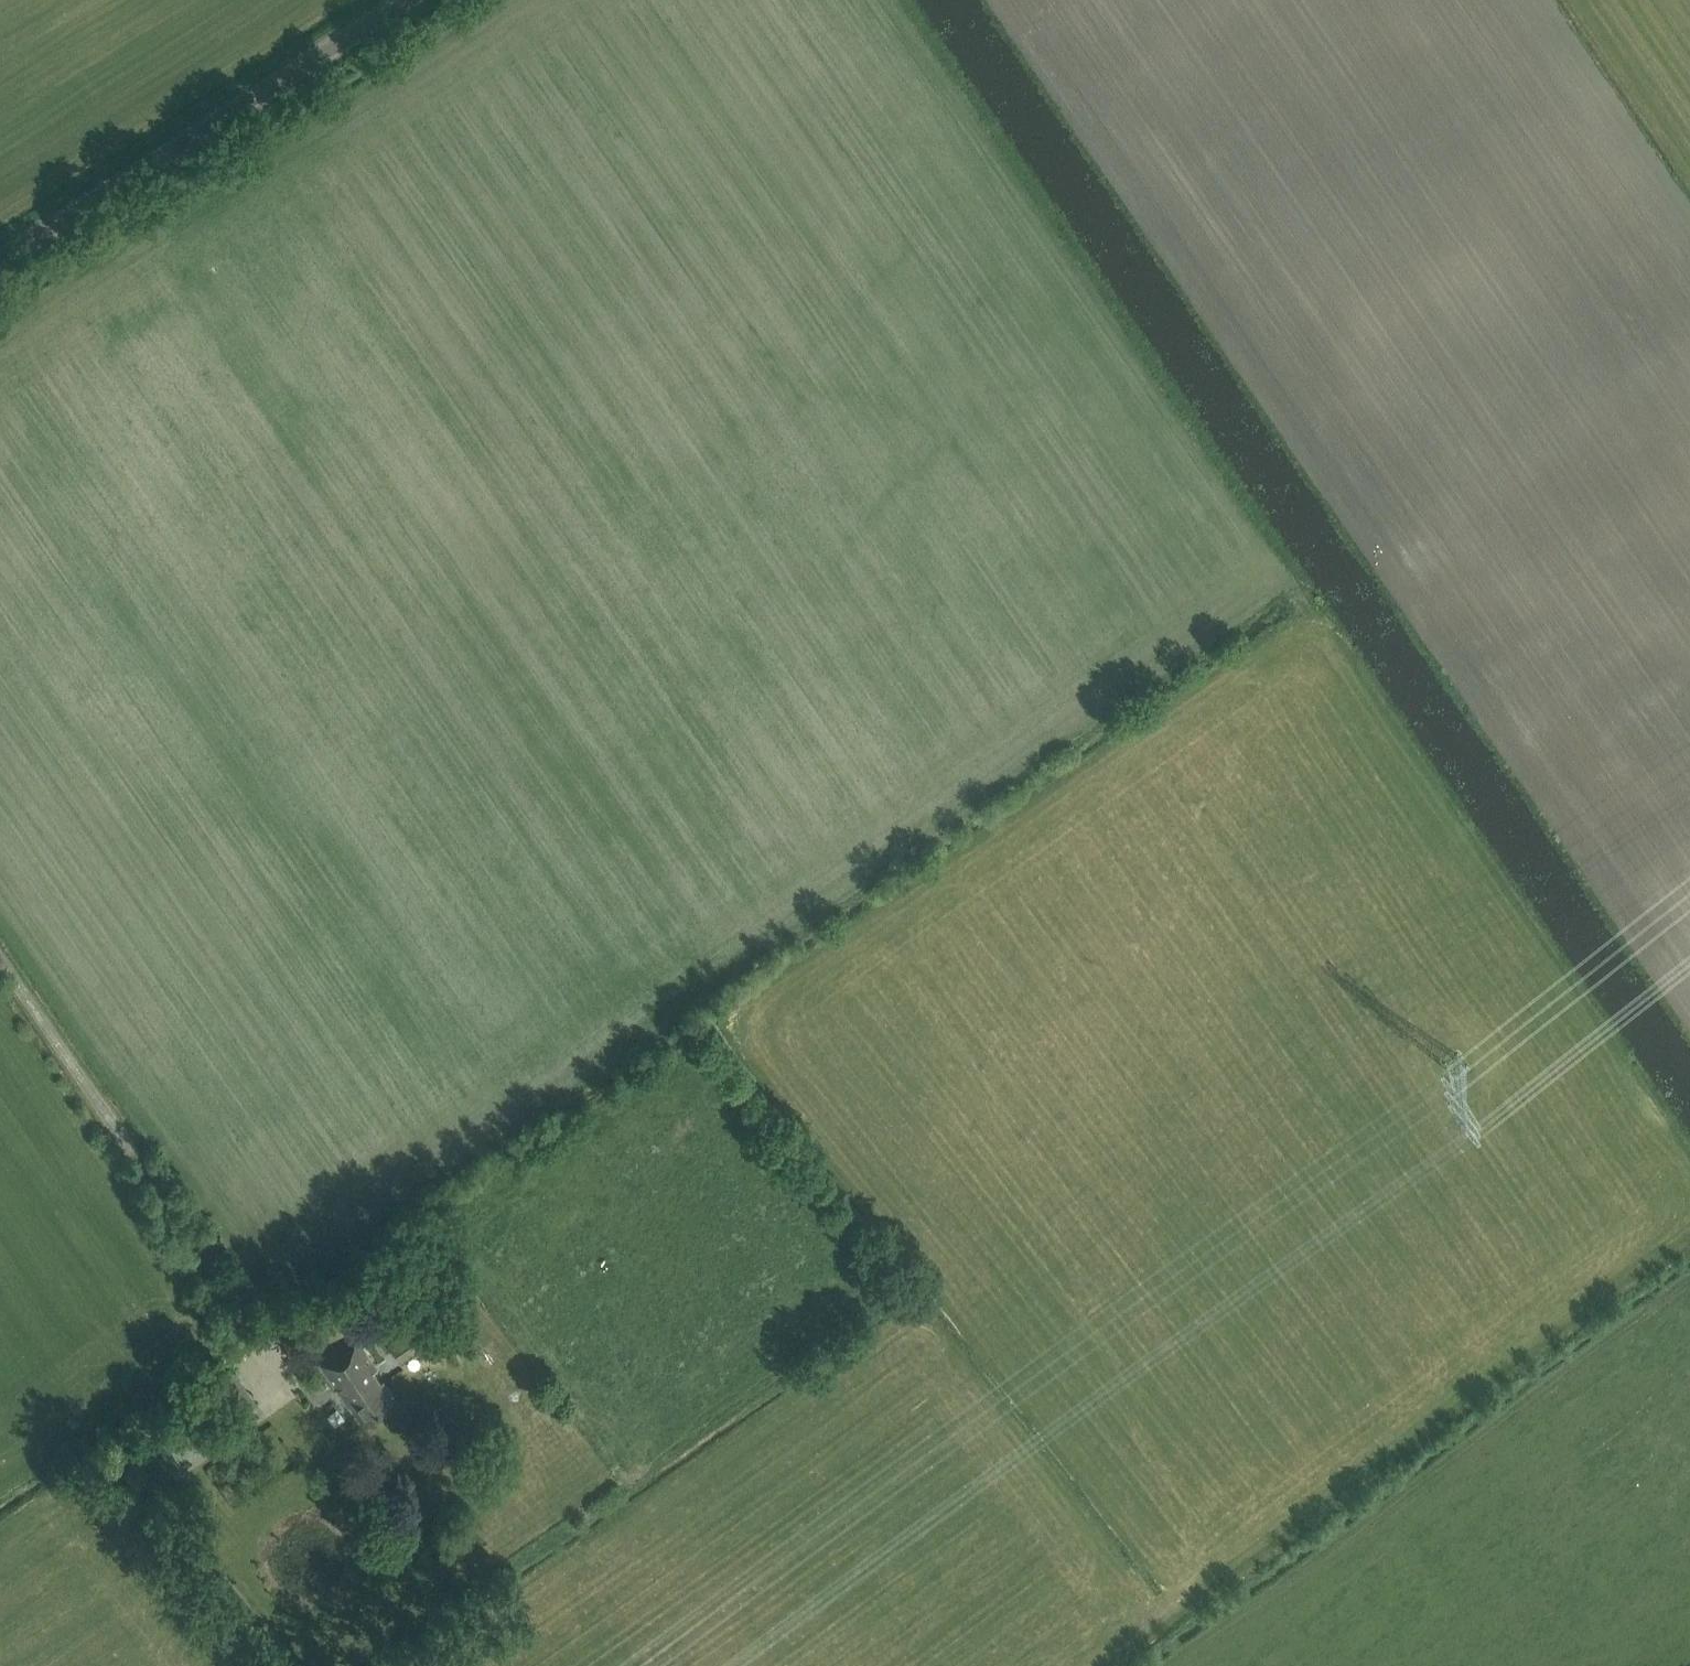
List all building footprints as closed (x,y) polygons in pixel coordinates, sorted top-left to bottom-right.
[(400,1360),(423,1344),(410,1324),(387,1339),(400,1360)] [(356,1338),(320,1363),(361,1421),(396,1399),(374,1369),(376,1368),(356,1338)] [(234,1370),(208,1388),(231,1422),(258,1404),(234,1370)]
